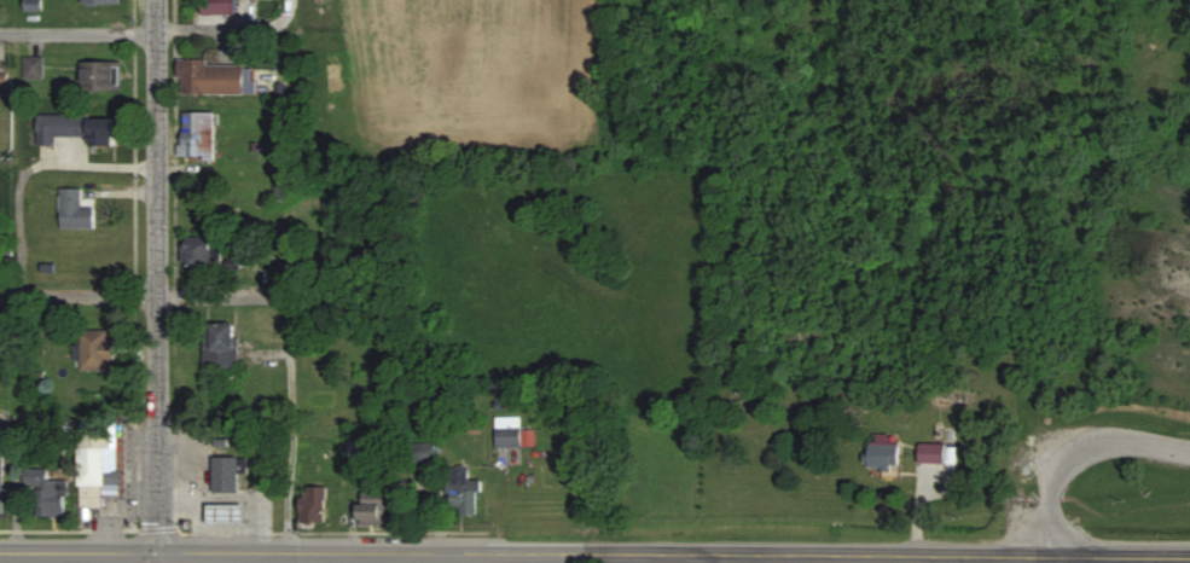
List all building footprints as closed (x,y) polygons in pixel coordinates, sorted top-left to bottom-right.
[(239,15),(239,0),(205,0),(205,14),(239,15)] [(46,57),(26,58),(27,81),(47,80),(46,57)] [(184,94),(260,95),(260,81),(255,81),(255,66),(211,66),(211,60),(180,60),(180,78),(184,78),(184,94)] [(85,90),(123,90),(123,62),(86,62),(85,90)] [(216,113),(183,112),(183,158),(216,158),(216,113)] [(58,136),(86,137),(86,116),(40,115),(39,146),(57,146),(58,136)] [(90,119),(90,146),(115,146),(114,119),(90,119)] [(96,230),(96,208),(84,208),(84,188),(62,189),(63,230),(96,230)] [(222,266),(222,238),(185,237),(185,265),(222,266)] [(205,344),(206,372),(240,370),(238,325),(213,325),(214,344),(205,344)] [(74,360),(82,360),(82,370),(112,371),(113,331),(82,331),(82,345),(75,345),(74,360)] [(539,447),(539,429),(524,430),(524,417),(499,417),(500,448),(539,447)] [(81,422),(124,422),(121,495),(104,495),(104,507),(92,509),(92,521),(81,520),(81,487),(77,487),(80,429),(81,429),(81,422)] [(891,442),(891,434),(873,434),(872,468),(902,468),(902,442),(891,442)] [(921,464),(946,464),(947,445),(921,444),(921,464)] [(481,516),(482,481),(472,481),(472,469),(454,469),(452,507),(464,508),(464,516),(481,516)] [(50,470),(27,470),(27,488),(37,487),(38,518),(67,517),(66,481),(50,481),(50,470)] [(328,523),(327,487),(303,487),(303,523),(328,523)] [(359,525),(392,526),(392,488),(366,487),(365,505),(359,505),(359,525)] [(246,525),(246,507),(210,506),(210,524),(246,525)]
